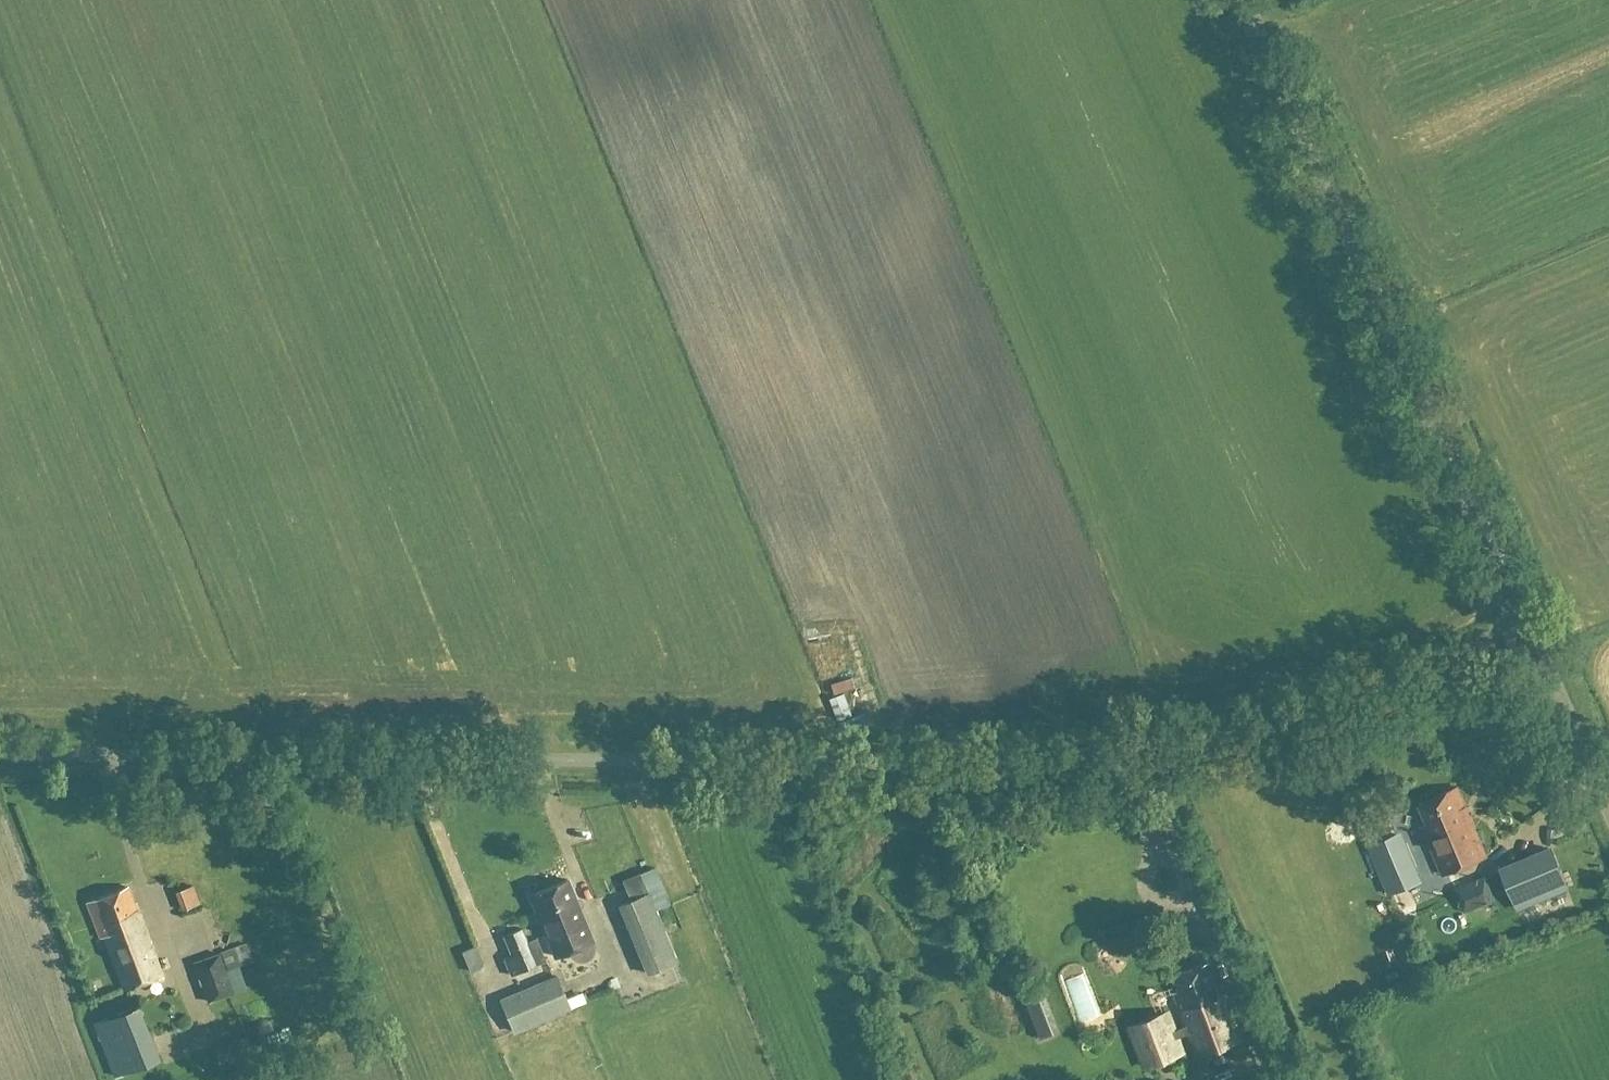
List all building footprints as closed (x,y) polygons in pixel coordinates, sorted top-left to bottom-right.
[(851,716),(843,694),(829,699),(837,721),(851,716)] [(1416,803),(1425,823),(1420,825),(1439,875),(1484,857),(1455,787),(1416,803)] [(1405,830),(1366,846),(1385,894),(1424,878),(1405,830)] [(1499,871),(1516,909),(1567,887),(1550,848),(1499,871)] [(656,905),(671,901),(661,862),(646,866),(656,905)] [(1483,879),(1462,894),(1478,917),(1499,902),(1483,879)] [(528,895),(552,957),(590,942),(565,880),(528,895)] [(85,902),(98,938),(103,936),(124,990),(161,976),(135,907),(134,908),(126,886),(85,902)] [(648,892),(616,905),(645,974),(676,960),(648,892)] [(502,959),(509,976),(545,962),(535,937),(524,942),(519,929),(502,936),(510,955),(502,959)] [(465,944),(474,967),(487,962),(477,939),(465,944)] [(238,986),(235,979),(253,972),(248,959),(250,959),(245,944),(216,955),(216,954),(192,963),(206,1003),(231,994),(229,989),(238,986)] [(1143,1067),(1182,1052),(1176,1037),(1187,1033),(1194,1054),(1239,1038),(1223,994),(1218,996),(1205,962),(1171,974),(1177,990),(1172,992),(1184,1025),(1174,1029),(1167,1012),(1128,1026),(1143,1067)] [(518,1032),(586,1002),(582,993),(566,999),(556,976),(502,998),(498,1000),(513,1034),(518,1032)] [(1095,981),(1077,984),(1084,1028),(1102,1025),(1095,981)] [(1038,1039),(1052,1033),(1036,995),(1021,1002),(1038,1039)] [(92,1024),(113,1075),(156,1058),(135,1007),(92,1024)] [(210,1052),(221,1078),(255,1064),(244,1038),(210,1052)]
